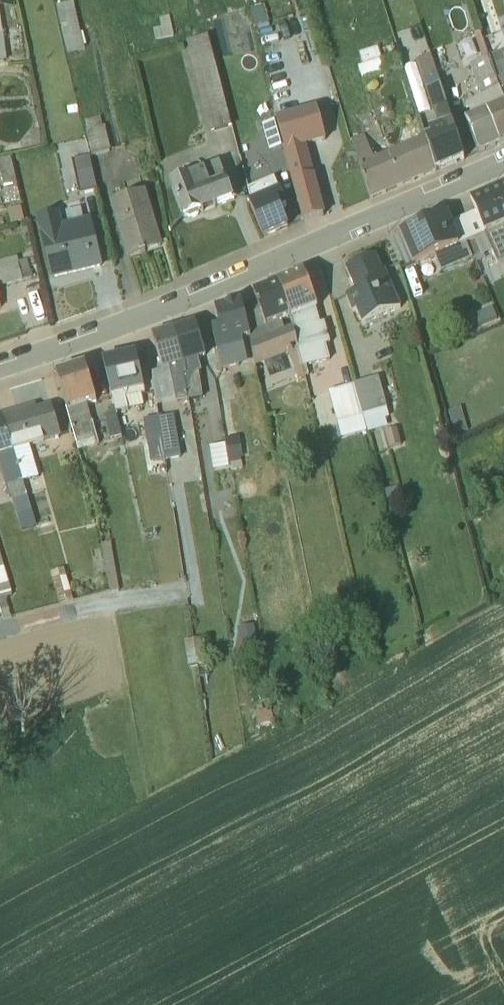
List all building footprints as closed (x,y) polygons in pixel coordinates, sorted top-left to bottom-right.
[(73,2),(56,7),(66,53),(84,49),(73,2)] [(217,44),(249,43),(248,6),(216,7),(217,44)] [(269,23),(264,6),(250,10),(255,27),(269,23)] [(503,143),(503,98),(497,80),(489,59),(479,32),(474,35),(482,60),(469,65),(473,76),(480,96),(465,103),(466,106),(464,108),(468,119),(464,122),(478,154),(503,143)] [(231,128),(207,37),(186,42),(210,133),(231,128)] [(359,55),(363,67),(358,69),(363,83),(402,70),(397,55),(381,61),(377,48),(359,55)] [(497,80),(503,77),(503,52),(489,59),(497,80)] [(464,160),(431,56),(416,61),(426,91),(424,92),(437,127),(428,130),(430,137),(426,139),(437,171),(464,160)] [(283,149),(304,222),(323,217),(308,151),(328,144),(318,111),(262,125),(269,153),(283,149)] [(100,118),(85,122),(88,131),(86,131),(92,156),(110,152),(105,127),(102,127),(100,118)] [(350,138),(370,200),(437,171),(426,139),(374,161),(363,134),(350,138)] [(98,191),(90,157),(72,161),(80,195),(98,191)] [(0,160),(0,173),(4,188),(16,185),(10,158),(0,160)] [(170,186),(183,221),(187,220),(189,221),(198,218),(199,214),(234,202),(219,164),(205,170),(198,163),(183,169),(186,180),(170,186)] [(248,203),(263,238),(287,228),(280,210),(286,207),(274,180),(273,180),(248,191),(250,202),(248,203)] [(4,191),(8,205),(21,202),(17,187),(4,191)] [(489,194),(503,229),(503,188),(497,191),(489,194)] [(146,192),(145,192),(110,203),(127,260),(163,247),(146,192)] [(503,277),(503,229),(489,194),(481,198),(470,202),(475,214),(478,220),(480,220),(503,277)] [(23,221),(20,207),(7,210),(10,224),(23,221)] [(59,213),(37,219),(51,281),(102,269),(90,219),(62,226),(59,213)] [(402,235),(416,266),(435,258),(442,274),(473,261),(471,256),(482,252),(477,241),(485,238),(478,220),(475,214),(450,225),(446,217),(402,235)] [(32,278),(26,260),(18,262),(17,257),(0,262),(0,288),(32,278)] [(382,272),(375,257),(346,270),(355,292),(346,297),(352,313),(356,311),(362,325),(400,308),(384,271),(382,272)] [(316,310),(318,309),(304,275),(278,284),(278,285),(291,318),(305,377),(308,376),(306,367),(330,362),(326,346),(330,345),(324,323),(320,324),(316,310)] [(288,355),(297,380),(305,377),(293,327),(284,330),(282,324),(291,318),(278,285),(253,295),(256,303),(243,308),(251,341),(249,343),(255,368),(288,355)] [(251,341),(241,304),(215,311),(218,331),(212,332),(221,371),(248,364),(243,344),(251,341)] [(206,358),(195,324),(174,331),(183,366),(189,401),(190,406),(203,404),(198,374),(201,373),(198,361),(206,358)] [(174,331),(152,338),(162,370),(152,373),(157,406),(189,401),(183,366),(174,331)] [(103,362),(116,413),(144,407),(142,395),(144,395),(144,394),(136,355),(103,362)] [(85,368),(56,376),(78,451),(99,444),(86,406),(96,403),(85,368)] [(378,382),(329,394),(336,423),(385,410),(378,382)] [(35,404),(1,415),(13,452),(22,483),(39,478),(29,447),(61,438),(50,405),(36,409),(35,404)] [(25,492),(1,415),(0,415),(0,472),(7,492),(10,501),(12,501),(21,531),(36,527),(25,492)] [(122,438),(116,416),(105,419),(111,440),(122,438)] [(173,416),(159,419),(165,460),(180,457),(173,416)] [(158,418),(144,421),(148,444),(162,441),(159,419),(158,418)] [(226,441),(231,471),(244,469),(238,438),(226,441)] [(230,467),(226,444),(209,447),(213,469),(230,467)] [(3,619),(3,620),(11,617),(5,598),(12,595),(0,555),(0,610),(3,619)] [(63,569),(50,573),(60,605),(73,602),(63,569)]
